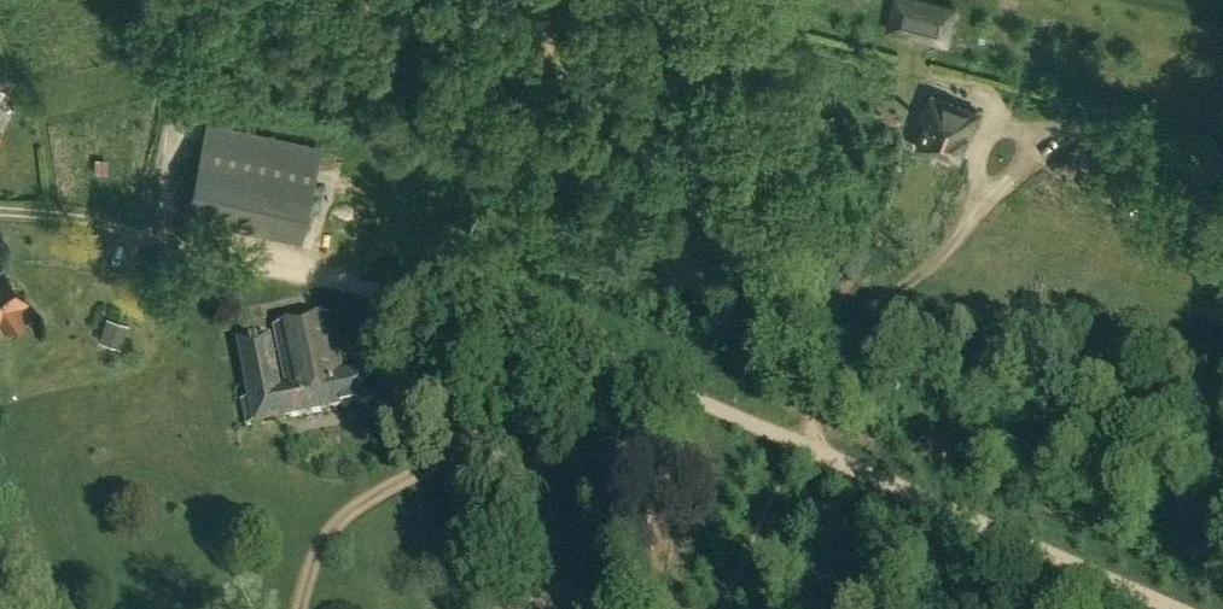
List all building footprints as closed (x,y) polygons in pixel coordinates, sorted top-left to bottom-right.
[(932,0),(893,0),(885,30),(949,46),(959,7),(932,0)] [(929,122),(919,148),(936,155),(939,147),(961,155),(968,137),(973,138),(982,115),(934,97),(925,120),(929,122)] [(322,147),(209,123),(190,209),(304,234),(322,147)] [(1,318),(8,330),(27,317),(19,306),(25,302),(0,265),(0,319),(1,318)] [(252,399),(243,401),(248,425),(258,423),(259,427),(377,401),(370,370),(346,375),(333,316),(276,329),(289,386),(283,388),(272,337),(240,344),(252,399)] [(99,341),(122,348),(129,325),(107,318),(99,341)]
